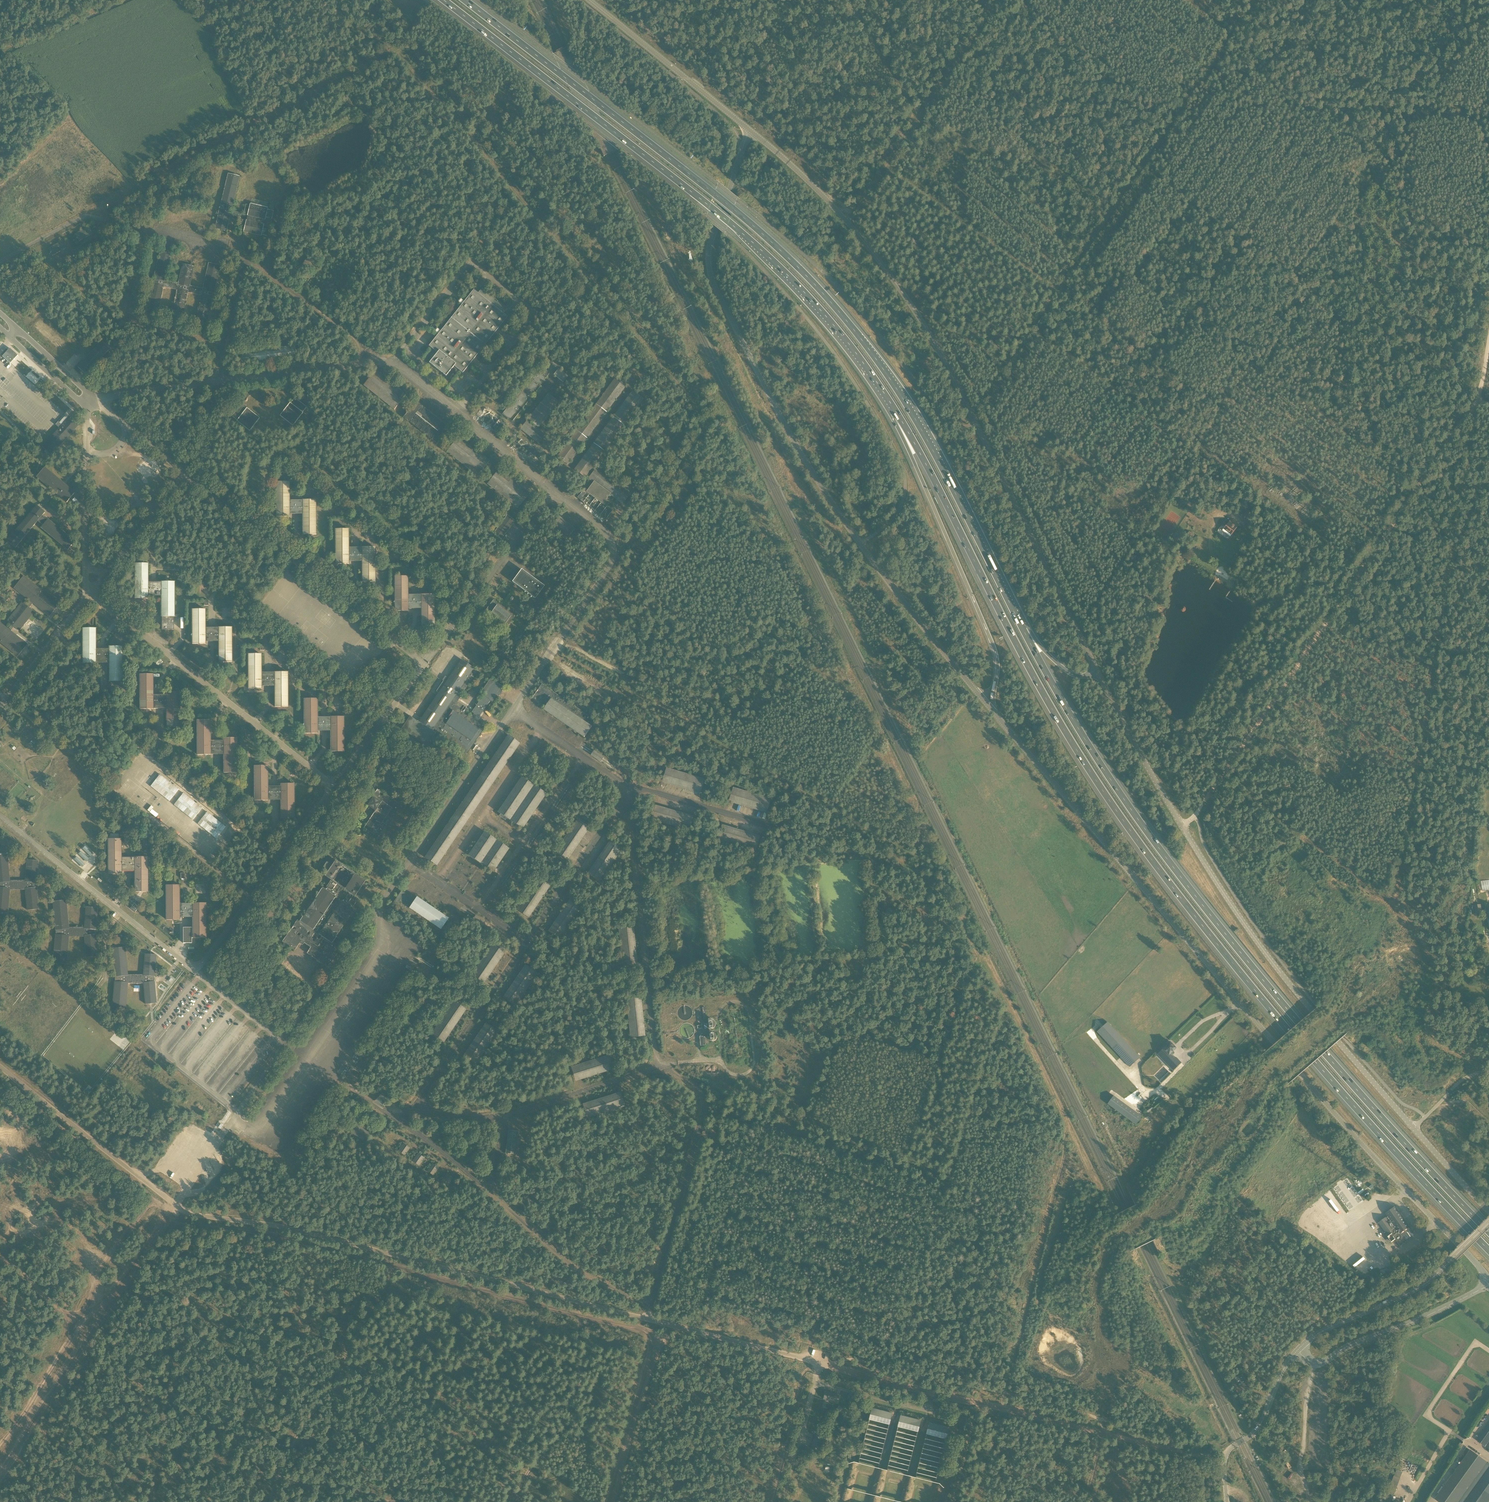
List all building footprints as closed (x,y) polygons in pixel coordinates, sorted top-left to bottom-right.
[(218,215),(219,215),(215,229),(226,231),(230,217),(233,218),(233,219),(236,220),(236,219),(242,220),(240,230),(244,231),(244,232),(261,236),(261,235),(268,236),(270,226),(269,226),(271,221),(274,211),(267,210),(268,208),(250,204),(250,206),(246,205),(243,214),(231,211),(239,177),(228,174),(220,208),(219,208),(218,215)] [(89,227),(75,234),(77,238),(77,239),(78,239),(79,241),(83,239),(93,234),(90,229),(89,229),(88,228),(89,227)] [(61,242),(62,242),(49,249),(51,252),(50,253),(51,253),(52,256),(56,254),(56,253),(66,248),(63,244),(62,244),(61,242)] [(81,253),(78,248),(72,251),(75,257),(81,253)] [(213,293),(214,293),(220,266),(209,263),(203,289),(190,286),(194,267),(183,264),(179,283),(165,280),(171,254),(160,252),(154,279),(153,283),(147,310),(158,312),(164,287),(177,290),(172,312),(176,313),(176,312),(179,313),(179,314),(183,315),(188,293),(201,296),(196,318),(195,321),(207,324),(213,297),(212,296),(213,293)] [(311,264),(314,261),(308,257),(302,265),(308,269),(310,266),(312,267),(313,265),(311,264)] [(507,308),(482,288),(478,293),(474,290),(428,346),(437,353),(429,363),(441,373),(442,372),(444,374),(443,374),(446,377),(454,366),(462,373),(507,317),(503,313),(507,308)] [(86,375),(109,349),(101,342),(78,368),(86,375)] [(18,356),(10,348),(3,356),(10,364),(18,356)] [(545,379),(550,373),(545,369),(541,375),(536,371),(516,396),(515,396),(512,399),(513,400),(502,414),(512,422),(522,409),(523,410),(524,407),(523,406),(524,404),(525,405),(541,386),(536,383),(542,376),(545,379)] [(563,382),(568,376),(558,369),(554,374),(553,375),(563,383),(564,382),(563,382)] [(606,412),(625,386),(615,378),(596,404),(595,404),(596,405),(576,431),(576,430),(576,431),(557,457),(567,464),(586,438),(587,439),(587,438),(606,412)] [(586,475),(592,467),(604,451),(605,451),(604,451),(623,425),(624,425),(623,425),(643,399),(633,391),(613,417),(594,443),(593,443),(594,444),(574,470),(584,477),(586,475)] [(529,422),(530,423),(531,422),(538,427),(558,402),(548,394),(528,419),(530,421),(529,422)] [(306,407),(296,399),(291,404),(281,416),(293,426),(303,413),(302,413),(306,407)] [(437,444),(449,429),(416,402),(404,417),(437,444)] [(237,421),(250,431),(259,418),(247,408),(246,409),(241,405),(232,416),(237,421)] [(482,407),(475,416),(497,433),(504,425),(482,407)] [(58,422),(56,425),(59,428),(42,447),(51,455),(78,425),(69,417),(66,421),(62,425),(58,422)] [(530,423),(529,422),(527,421),(520,429),(538,443),(544,435),(530,423)] [(586,475),(589,477),(588,478),(622,504),(630,493),(596,468),(595,469),(592,467),(586,475)] [(37,478),(67,503),(75,493),(67,486),(66,487),(61,483),(62,482),(45,468),(37,478)] [(487,484),(517,508),(518,508),(530,493),(525,489),(509,477),(499,469),(500,469),(499,469),(487,484)] [(303,535),(316,535),(316,500),(303,500),(303,501),(290,501),(289,482),(276,482),(276,517),(290,517),(290,514),(303,514),(303,535)] [(578,498),(605,520),(612,511),(585,489),(578,498)] [(37,506),(7,541),(15,548),(38,521),(43,526),(41,528),(68,550),(72,545),(75,542),(48,520),(47,521),(42,516),(45,513),(37,506)] [(1243,516),(1246,519),(1251,513),(1248,510),(1243,516)] [(501,539),(514,521),(507,516),(494,534),(501,539)] [(551,526),(567,539),(575,529),(559,517),(559,516),(551,526)] [(1225,527),(1223,529),(1224,530),(1231,535),(1233,533),(1239,524),(1231,518),(1225,527)] [(336,564),(349,564),(349,561),(362,561),(362,582),(375,582),(375,548),(362,548),(349,548),(349,530),(335,530),(336,564)] [(1316,544),(1309,555),(1312,557),(1319,547),(1316,544)] [(175,616),(175,582),(161,582),(148,582),(148,564),(135,564),(135,598),(148,598),(148,596),(161,596),(161,616),(162,616),(162,629),(174,629),(174,616),(175,616)] [(533,598),(543,585),(523,571),(520,575),(514,571),(509,578),(515,582),(514,583),(533,598)] [(50,616),(59,604),(24,576),(14,588),(31,601),(27,606),(22,602),(7,621),(12,625),(8,630),(0,623),(0,642),(18,656),(27,644),(11,631),(14,627),(19,630),(34,612),(29,608),(33,603),(50,616)] [(421,629),(435,629),(434,595),(421,595),(408,595),(408,577),(395,577),(395,611),(408,611),(408,608),(421,608),(421,629)] [(488,617),(502,628),(505,630),(506,629),(515,635),(519,629),(510,623),(515,616),(512,614),(500,605),(498,603),(493,600),(483,614),(488,617)] [(192,644),(206,644),(206,641),(219,641),(219,662),(232,662),(232,628),(219,628),(206,628),(205,610),(192,610),(192,644)] [(109,663),(109,681),(122,681),(122,647),(109,647),(109,649),(96,649),(96,629),(83,629),(83,663),(96,663),(109,663)] [(288,707),(288,672),(275,672),(275,673),(262,673),(261,654),(248,654),(248,689),(262,689),(262,686),(275,686),(275,707),(288,707)] [(490,701),(492,702),(503,686),(490,678),(482,690),(485,692),(472,712),(474,714),(471,718),(465,713),(468,709),(464,706),(463,707),(460,705),(458,708),(457,708),(456,709),(454,707),(478,671),(461,659),(461,660),(449,678),(446,677),(443,681),(436,691),(439,693),(419,722),(410,716),(401,729),(427,746),(430,741),(432,742),(432,743),(433,744),(437,737),(462,754),(462,755),(464,752),(467,754),(466,753),(473,743),(471,741),(475,735),(478,737),(484,727),(485,727),(482,725),(474,719),(476,715),(479,717),(490,701)] [(180,727),(180,693),(167,693),(167,695),(153,695),(153,675),(140,675),(140,709),(153,709),(167,709),(167,727),(180,727)] [(584,738),(596,721),(542,684),(533,698),(546,707),(544,710),(584,738)] [(344,751),(344,717),(331,717),(331,718),(317,718),(317,699),(304,699),(304,733),(318,733),(318,731),(331,731),(331,751),(344,751)] [(197,755),(211,755),(211,754),(224,754),(224,773),(237,773),(237,738),(224,738),(224,741),(211,741),(210,720),(197,720),(197,755)] [(437,866),(520,743),(508,735),(425,858),(437,866)] [(480,755),(484,750),(476,744),(472,750),(480,755)] [(596,750),(593,756),(602,762),(606,757),(596,750)] [(294,818),(294,784),(281,784),(281,787),(268,787),(268,766),(254,766),(255,800),(268,800),(281,800),(281,818),(294,818)] [(702,793),(706,778),(668,768),(664,783),(702,793)] [(160,774),(151,786),(169,801),(179,789),(160,774)] [(521,777),(497,812),(500,814),(499,816),(506,821),(507,819),(523,829),(546,794),(521,777)] [(729,802),(770,813),(774,798),(733,787),(729,802)] [(395,815),(401,805),(378,789),(373,796),(382,802),(364,828),(368,831),(366,834),(367,835),(367,834),(376,840),(377,838),(382,841),(384,837),(380,834),(380,835),(386,825),(393,814),(395,815)] [(183,793),(174,805),(193,820),(202,808),(183,793)] [(659,821),(693,829),(696,815),(658,806),(656,816),(660,817),(659,821)] [(207,812),(198,824),(216,839),(226,827),(207,812)] [(578,861),(595,829),(577,819),(559,854),(572,861),(573,858),(578,861)] [(759,849),(763,836),(724,824),(722,831),(728,833),(726,838),(759,849)] [(484,832),(468,855),(493,872),(509,849),(484,832)] [(135,871),(135,892),(148,892),(148,857),(135,857),(135,858),(122,858),(121,839),(108,839),(108,874),(122,874),(122,871),(135,871)] [(602,882),(622,848),(610,841),(589,875),(602,882)] [(85,846),(83,849),(91,857),(94,854),(85,846)] [(81,851),(78,854),(87,862),(89,859),(81,851)] [(36,882),(38,861),(27,860),(26,881),(10,881),(7,853),(0,854),(0,917),(8,918),(7,918),(10,890),(26,890),(28,910),(27,910),(39,909),(38,909),(36,888),(37,888),(36,887),(36,888),(36,882),(37,883),(37,882),(36,882)] [(77,857),(74,859),(82,867),(85,865),(77,857)] [(344,942),(342,941),(336,937),(336,936),(354,910),(355,910),(352,908),(356,902),(366,887),(363,885),(366,881),(365,881),(362,879),(361,879),(358,877),(359,877),(358,876),(358,877),(355,875),(355,874),(352,872),(348,870),(349,870),(348,870),(345,868),(345,867),(345,868),(342,865),(339,863),(338,863),(335,861),(336,860),(335,860),(325,876),(328,878),(331,880),(329,884),(325,889),(322,887),(323,888),(300,921),(299,921),(298,920),(282,942),(295,950),(301,941),(304,943),(306,940),(308,942),(309,940),(314,943),(306,953),(307,953),(327,967),(338,952),(337,952),(339,949),(340,949),(344,942)] [(193,917),(193,938),(206,938),(206,904),(193,904),(180,904),(180,885),(166,886),(167,920),(180,920),(180,917),(193,917)] [(392,905),(435,934),(434,936),(438,938),(439,937),(443,930),(441,929),(442,927),(444,929),(446,925),(444,924),(448,918),(417,897),(415,899),(402,891),(392,905)] [(131,897),(127,902),(132,906),(130,908),(135,912),(141,905),(131,897)] [(570,899),(550,932),(562,939),(582,906),(570,899)] [(56,934),(56,935),(53,963),(67,964),(66,964),(69,937),(85,937),(87,957),(86,957),(98,956),(96,934),(95,935),(95,930),(96,930),(96,929),(95,929),(97,908),(86,907),(85,928),(69,928),(66,901),(66,900),(53,901),(53,902),(56,930),(57,930),(57,935),(56,934)] [(485,922),(475,915),(472,920),(482,927),(485,922)] [(191,929),(183,929),(183,945),(191,945),(191,929)] [(486,983),(495,968),(492,966),(503,948),(494,943),(474,975),(486,983)] [(186,945),(186,951),(182,951),(183,957),(193,957),(192,945),(186,945)] [(155,976),(154,976),(156,955),(145,954),(144,975),(128,975),(125,948),(125,947),(112,948),(112,949),(115,977),(116,977),(116,982),(115,981),(115,982),(112,1010),(126,1011),(128,984),(144,984),(145,1004),(156,1003),(154,982),(155,982),(155,981),(154,982),(154,976),(155,977),(155,976)] [(411,984),(402,997),(407,1001),(416,987),(411,984)] [(186,987),(179,996),(183,1000),(191,991),(186,987)] [(627,998),(630,1038),(647,1036),(645,1011),(639,1012),(638,1008),(643,1007),(642,996),(627,998)] [(709,1029),(711,1029),(713,1029),(715,1027),(716,1026),(716,1024),(715,1022),(713,1021),(711,1020),(710,1021),(708,1022),(707,1024),(707,1026),(708,1027),(709,1029)] [(478,1064),(499,1030),(487,1022),(466,1056),(478,1064)] [(1097,1031),(1129,1067),(1140,1057),(1107,1022),(1097,1031)] [(711,1041),(713,1041),(715,1041),(716,1040),(717,1038),(717,1036),(716,1034),(715,1033),(713,1033),(711,1033),(709,1034),(709,1036),(709,1038),(709,1040),(711,1041)] [(724,1035),(725,1044),(737,1043),(736,1034),(724,1035)] [(708,1036),(705,1036),(700,1037),(701,1046),(706,1045),(706,1043),(709,1043),(708,1036)] [(1175,1057),(1173,1058),(1171,1056),(1175,1053),(1173,1051),(1176,1048),(1173,1045),(1173,1044),(1171,1042),(1170,1043),(1170,1042),(1157,1054),(1161,1059),(1163,1057),(1169,1062),(1167,1064),(1173,1071),(1175,1069),(1179,1065),(1181,1063),(1175,1057)] [(576,1080),(614,1070),(610,1055),(571,1066),(576,1080)] [(383,1090),(376,1101),(382,1105),(389,1094),(383,1090)] [(585,1102),(588,1115),(627,1105),(623,1092),(585,1102)] [(1135,1125),(1141,1116),(1112,1095),(1106,1103),(1116,1110),(1116,1111),(1135,1125)] [(363,1140),(368,1132),(356,1124),(351,1132),(363,1140)] [(404,1143),(398,1151),(405,1155),(410,1148),(404,1143)] [(418,1153),(412,1161),(419,1165),(424,1158),(418,1153)] [(439,1168),(432,1163),(427,1171),(434,1176),(439,1168)] [(453,1178),(446,1173),(441,1181),(448,1186),(453,1178)] [(1324,1205),(1333,1214),(1335,1212),(1326,1204),(1324,1205)] [(1386,1217),(1379,1222),(1388,1236),(1392,1242),(1395,1240),(1396,1240),(1400,1246),(1407,1241),(1404,1238),(1402,1234),(1405,1232),(1405,1233),(1407,1232),(1406,1231),(1410,1228),(1395,1207),(1386,1213),(1388,1216),(1386,1218),(1386,1217)] [(1395,1271),(1387,1273),(1389,1279),(1396,1277),(1395,1271)] [(1242,1374),(1235,1378),(1236,1380),(1239,1379),(1242,1385),(1246,1383),(1242,1374)] [(826,1392),(824,1399),(838,1403),(839,1396),(839,1395),(839,1397),(836,1396),(837,1395),(826,1392)] [(879,1463),(890,1412),(869,1408),(858,1459),(879,1463)] [(888,1466),(908,1471),(918,1420),(898,1415),(888,1466)] [(1476,1440),(1485,1447),(1488,1442),(1488,1422),(1476,1440)] [(927,1423),(916,1473),(936,1478),(944,1439),(946,1439),(949,1427),(927,1423)] [(819,1450),(823,1434),(816,1432),(811,1449),(819,1450)] [(1470,1450),(1435,1499),(1439,1501),(1488,1501),(1488,1500),(1488,1463),(1470,1450)]
